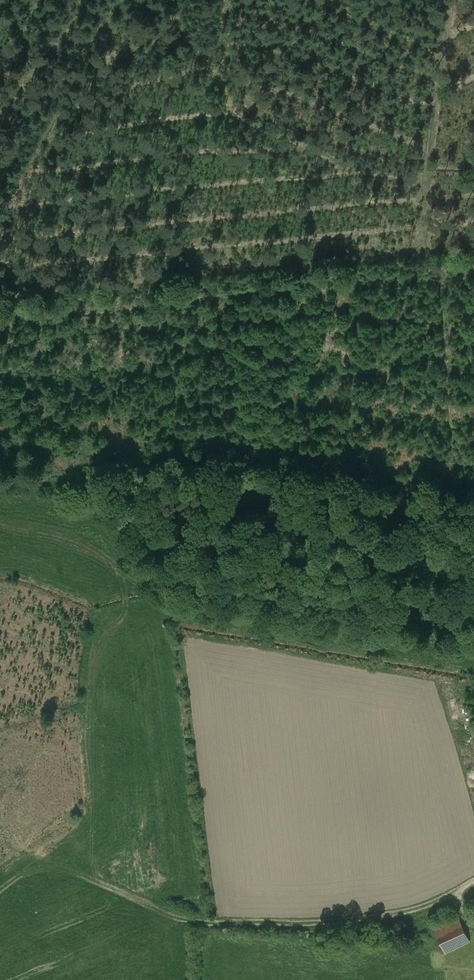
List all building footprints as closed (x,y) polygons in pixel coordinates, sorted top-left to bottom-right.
[(458,915),(435,926),(447,951),(469,941),(458,915)]
